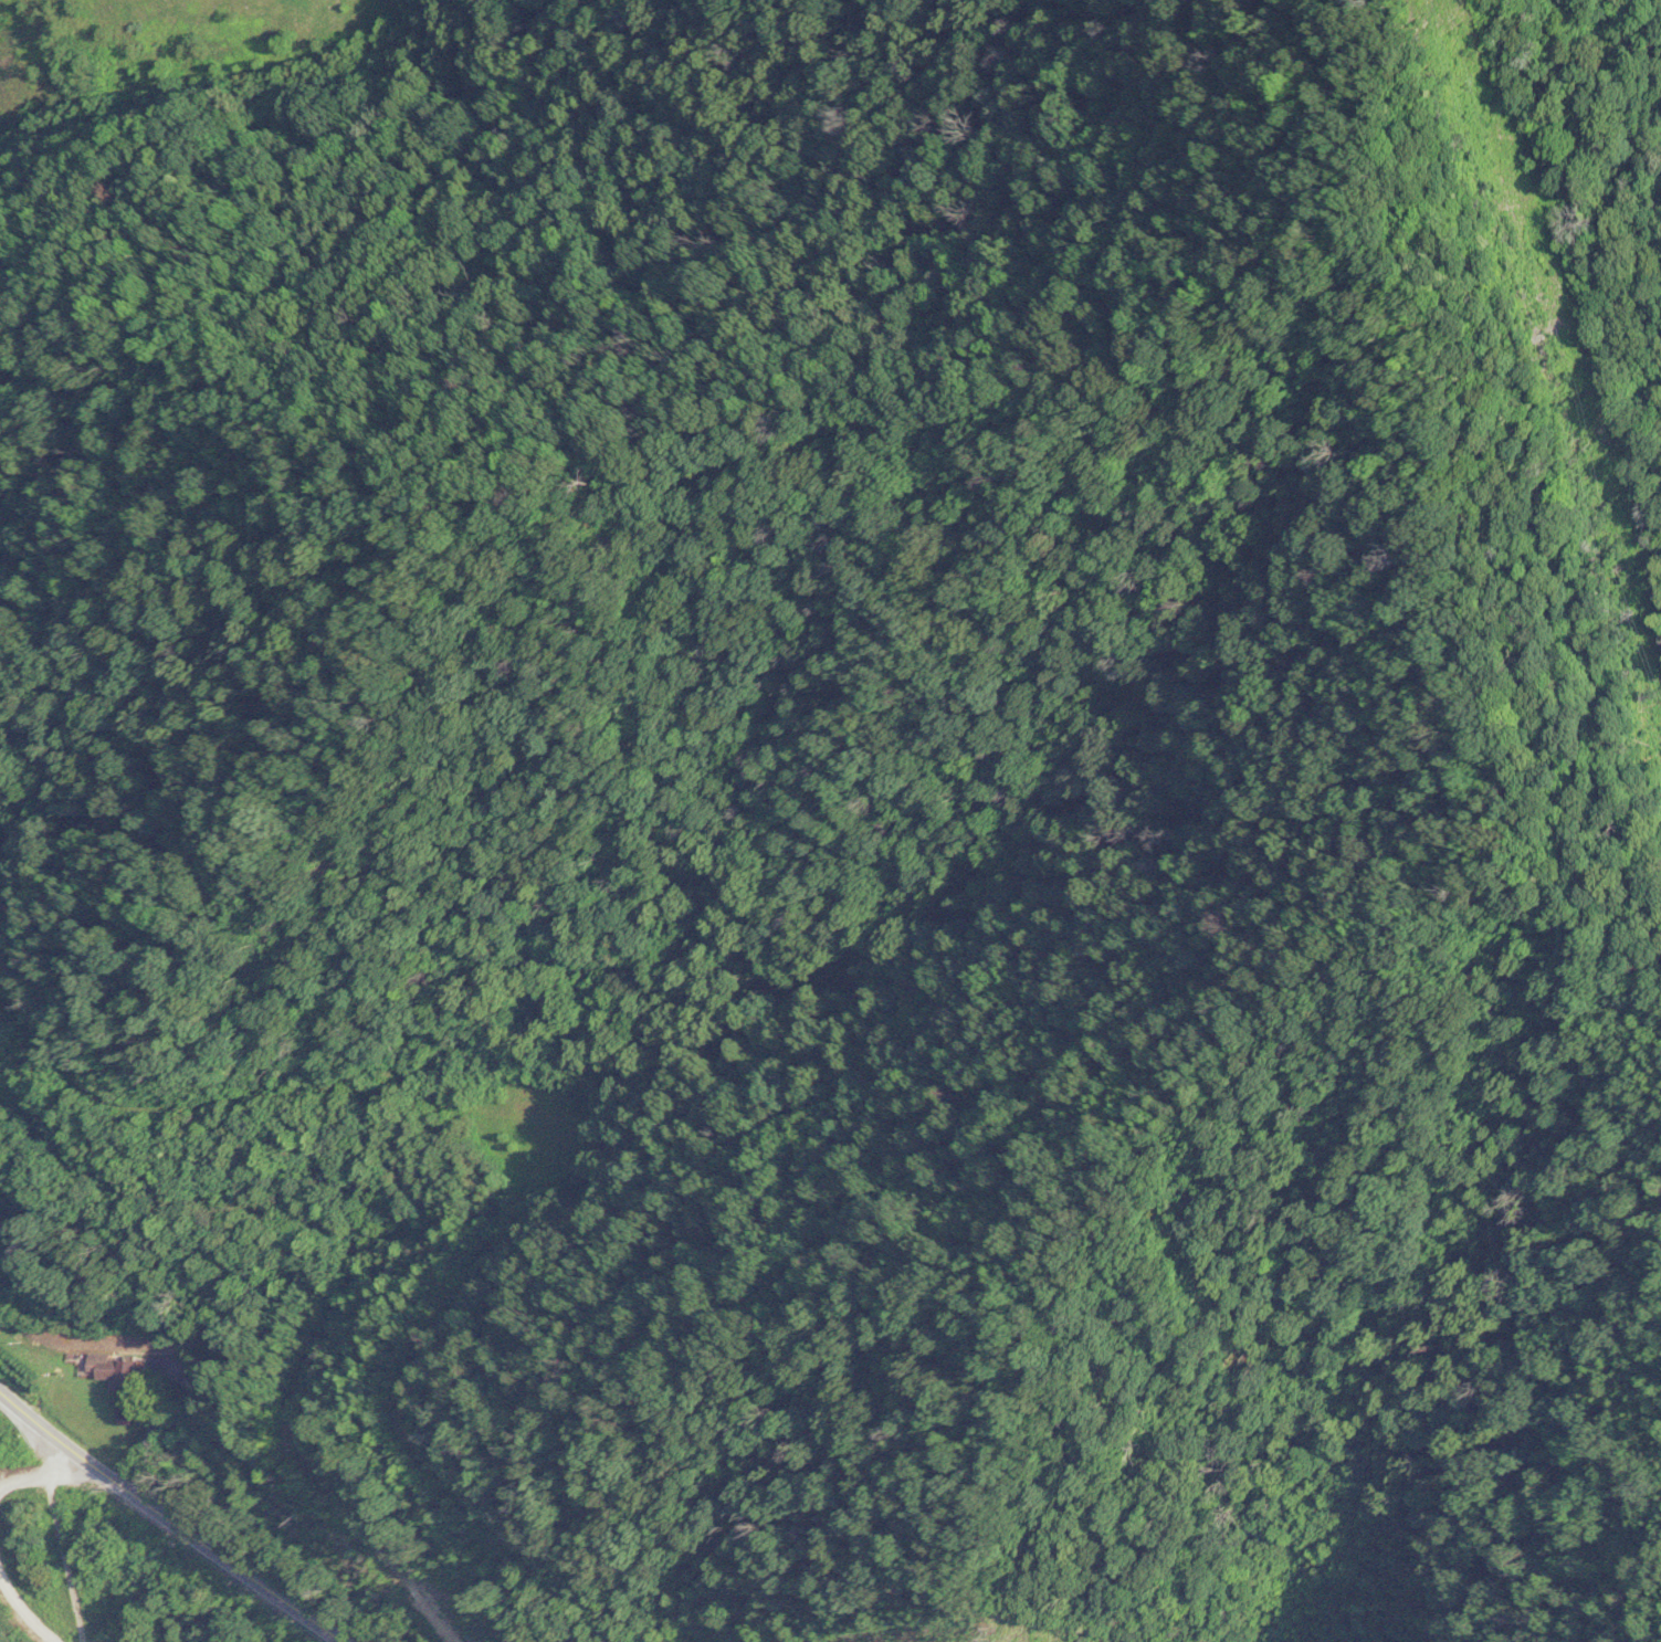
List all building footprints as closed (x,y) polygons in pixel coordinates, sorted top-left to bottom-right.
[(111,1360),(111,1354),(87,1353),(86,1374),(96,1374),(96,1379),(112,1380),(112,1390),(140,1390),(140,1360),(111,1360)]
